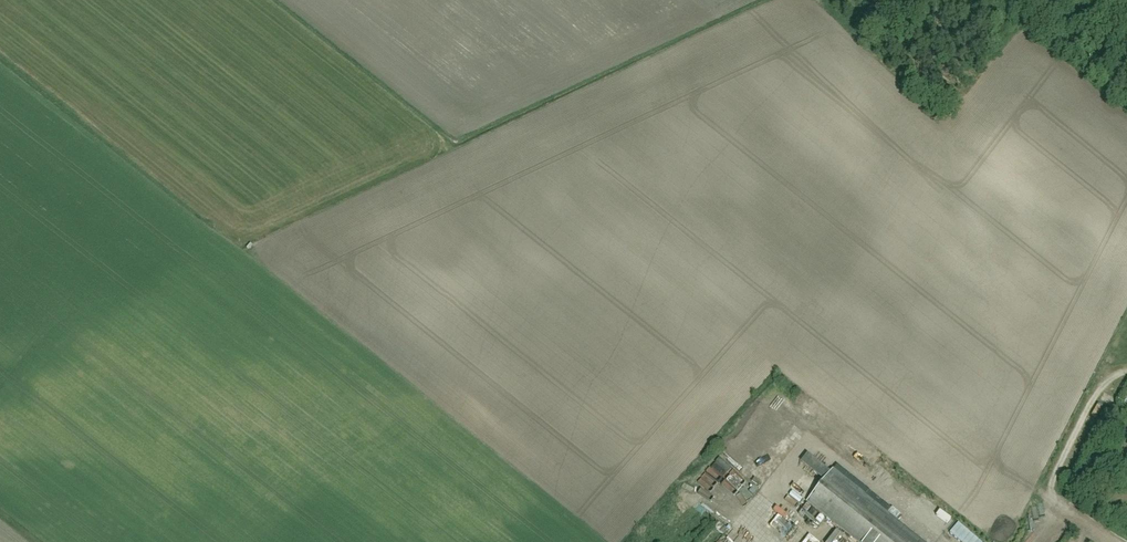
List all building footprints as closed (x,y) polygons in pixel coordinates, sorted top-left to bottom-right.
[(835,470),(808,503),(856,541),(925,541),(835,470)] [(793,523),(800,517),(791,506),(784,512),(793,523)] [(727,534),(736,524),(731,520),(735,516),(730,512),(717,526),(727,534)] [(794,541),(804,533),(800,529),(790,537),(794,541)] [(972,537),(975,541),(983,541),(986,540),(981,531),(972,537)] [(797,541),(806,541),(810,536),(805,532),(797,541)]
